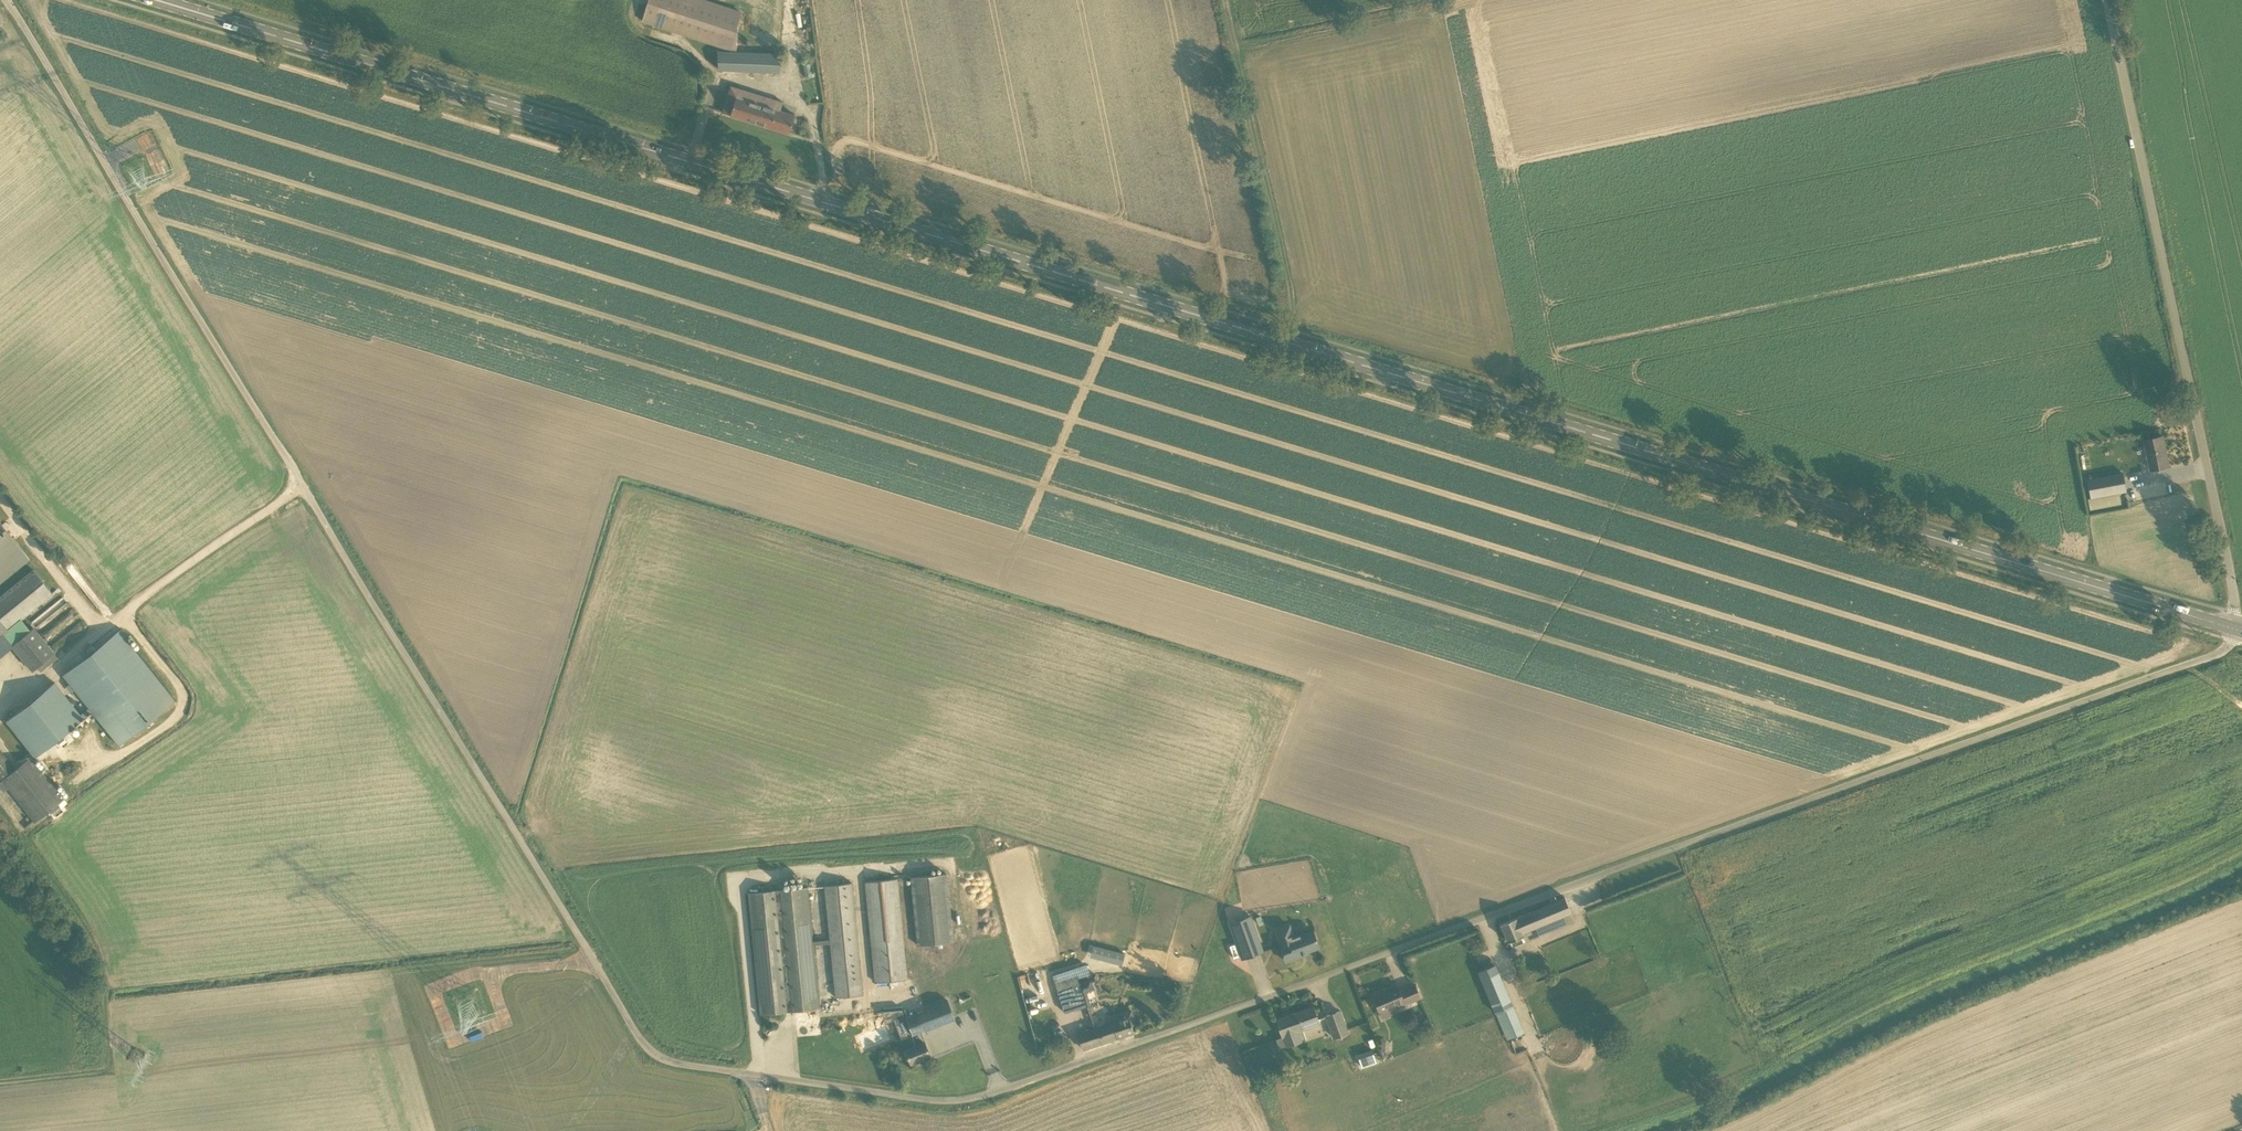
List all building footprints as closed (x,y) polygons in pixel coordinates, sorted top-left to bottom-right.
[(643,22),(730,50),(741,17),(743,11),(708,0),(649,0),(643,22)] [(714,70),(779,72),(780,52),(714,51),(714,70)] [(789,132),(795,115),(780,110),(782,102),(730,86),(722,112),(789,132)] [(2150,470),(2159,468),(2170,466),(2163,436),(2143,440),(2150,470)] [(2090,498),(2126,491),(2122,472),(2086,479),(2090,498)] [(29,558),(0,522),(0,582),(29,558)] [(24,576),(0,596),(0,635),(52,593),(33,570),(24,576)] [(57,599),(59,612),(68,610),(66,597),(57,599)] [(69,637),(83,624),(73,613),(66,619),(68,622),(64,625),(68,630),(65,633),(69,637)] [(41,671),(42,670),(57,658),(54,653),(33,628),(11,646),(31,671),(37,667),(41,671)] [(118,744),(175,699),(119,630),(63,675),(69,683),(75,690),(88,707),(92,711),(118,744)] [(80,714),(54,682),(6,721),(35,758),(55,742),(61,749),(67,744),(62,737),(84,719),(84,718),(80,714)] [(29,757),(15,769),(0,749),(0,778),(2,780),(0,782),(0,789),(3,792),(8,788),(35,822),(63,799),(29,757)] [(947,874),(911,877),(918,945),(954,942),(947,874)] [(897,878),(865,881),(874,982),(907,979),(897,878)] [(819,1009),(812,945),(830,943),(835,997),(864,994),(853,883),(824,885),(830,939),(813,941),(807,887),(748,893),(760,1014),(819,1009)] [(1574,921),(1571,912),(1565,898),(1516,918),(1516,917),(1501,924),(1509,942),(1523,936),(1525,942),(1574,921)] [(1242,959),(1263,951),(1251,916),(1230,923),(1242,959)] [(1294,937),(1289,924),(1274,929),(1286,961),(1301,956),(1300,954),(1319,947),(1313,930),(1294,937)] [(1093,945),(1091,954),(1123,962),(1125,953),(1093,945)] [(1014,959),(1020,978),(1019,978),(1027,1002),(1047,996),(1047,994),(1058,991),(1064,1011),(1086,1004),(1087,1008),(1089,1007),(1092,1006),(1087,992),(1095,989),(1093,981),(1095,980),(1095,978),(1088,980),(1088,978),(1079,981),(1074,967),(1052,975),(1054,979),(1049,981),(1048,980),(1043,982),(1040,972),(1042,972),(1035,952),(1014,959)] [(1477,970),(1503,1040),(1522,1033),(1495,963),(1477,970)] [(1387,1010),(1390,1016),(1398,1012),(1396,1009),(1413,1002),(1421,999),(1415,984),(1400,990),(1397,985),(1373,995),(1380,1013),(1387,1010)] [(912,1063),(931,1055),(921,1030),(954,1018),(949,1005),(900,1023),(904,1034),(911,1031),(917,1045),(906,1049),(912,1063)] [(1306,1038),(1303,1030),(1320,1024),(1313,1007),(1277,1020),(1283,1037),(1287,1047),(1302,1041),(1302,1040),(1306,1038)] [(1136,1023),(1131,1010),(1107,1017),(1109,1023),(1078,1034),(1083,1049),(1134,1032),(1131,1024),(1136,1023)] [(1334,1038),(1348,1033),(1340,1011),(1326,1016),(1334,1038)] [(1368,1051),(1357,1055),(1361,1067),(1377,1063),(1375,1059),(1372,1050),(1368,1051)]
